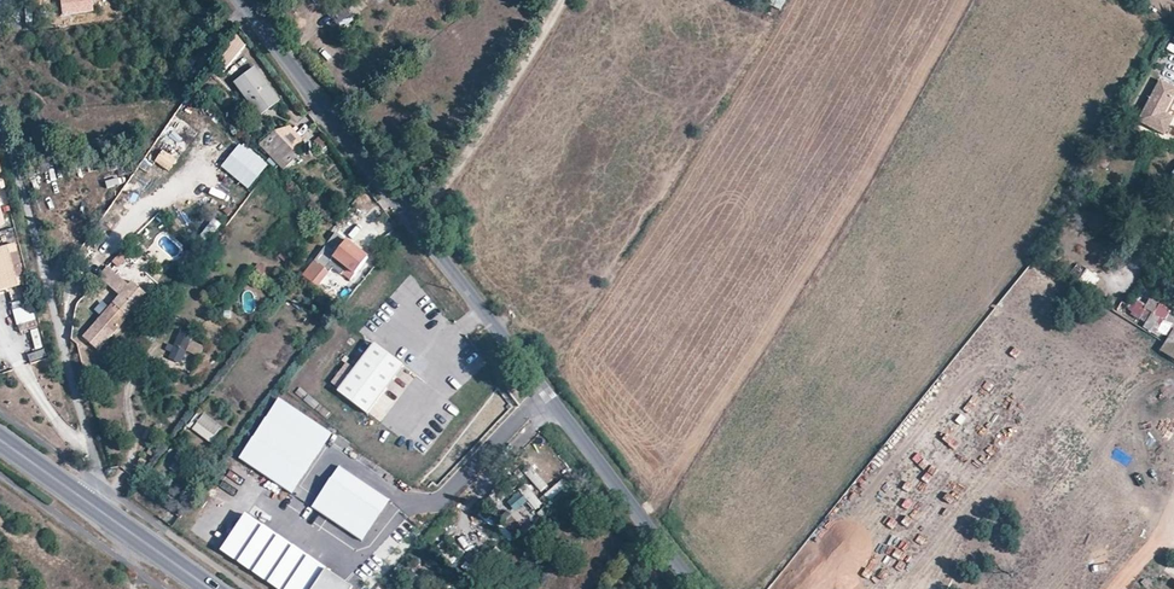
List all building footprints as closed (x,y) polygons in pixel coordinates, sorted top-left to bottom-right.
[(764,3),(782,9),(786,0),(766,0),(764,3)] [(214,60),(224,69),(246,44),(236,35),(214,60)] [(260,115),(278,101),(255,70),(236,84),(260,115)] [(1157,78),(1137,122),(1167,136),(1173,120),(1173,86),(1157,78)] [(157,143),(180,158),(198,131),(175,116),(157,143)] [(282,171),(297,157),(274,133),(260,147),(282,171)] [(403,159),(412,152),(403,140),(394,147),(403,159)] [(268,164),(241,142),(221,166),(248,189),(268,164)] [(154,162),(168,172),(177,160),(163,150),(154,162)] [(138,192),(142,185),(131,178),(127,185),(138,192)] [(120,213),(137,192),(128,185),(111,206),(120,213)] [(195,233),(204,222),(190,210),(181,222),(195,233)] [(210,221),(199,236),(207,241),(218,226),(210,221)] [(347,267),(354,274),(367,258),(336,233),(303,275),(316,286),(337,260),(347,267)] [(15,242),(0,247),(0,291),(26,283),(15,242)] [(180,266),(185,271),(193,260),(188,256),(180,266)] [(1058,269),(1066,275),(1075,265),(1066,258),(1058,269)] [(1091,288),(1099,278),(1077,263),(1070,273),(1091,288)] [(133,282),(129,286),(108,267),(99,277),(120,297),(84,336),(99,350),(128,318),(131,320),(151,298),(133,282)] [(349,281),(354,274),(347,267),(341,274),(349,281)] [(244,308),(252,308),(251,292),(243,292),(244,308)] [(40,328),(33,299),(11,304),(18,333),(40,328)] [(1143,324),(1156,331),(1169,310),(1158,304),(1153,313),(1140,306),(1135,315),(1138,317),(1138,319),(1144,322),(1143,324)] [(1159,353),(1173,362),(1173,331),(1159,353)] [(167,357),(180,363),(186,351),(200,358),(206,346),(179,332),(167,357)] [(370,415),(406,366),(375,344),(339,393),(370,415)] [(279,398),(239,456),(291,491),(330,432),(279,398)] [(188,427),(213,441),(222,425),(196,411),(188,427)] [(312,505),(362,538),(390,497),(340,464),(312,505)] [(541,492),(548,486),(528,464),(521,470),(541,492)] [(532,510),(532,511),(541,505),(527,486),(508,500),(521,518),(532,510)] [(221,549),(280,588),(351,588),(353,587),(245,514),(221,549)] [(452,562),(457,553),(444,546),(439,554),(452,562)]
